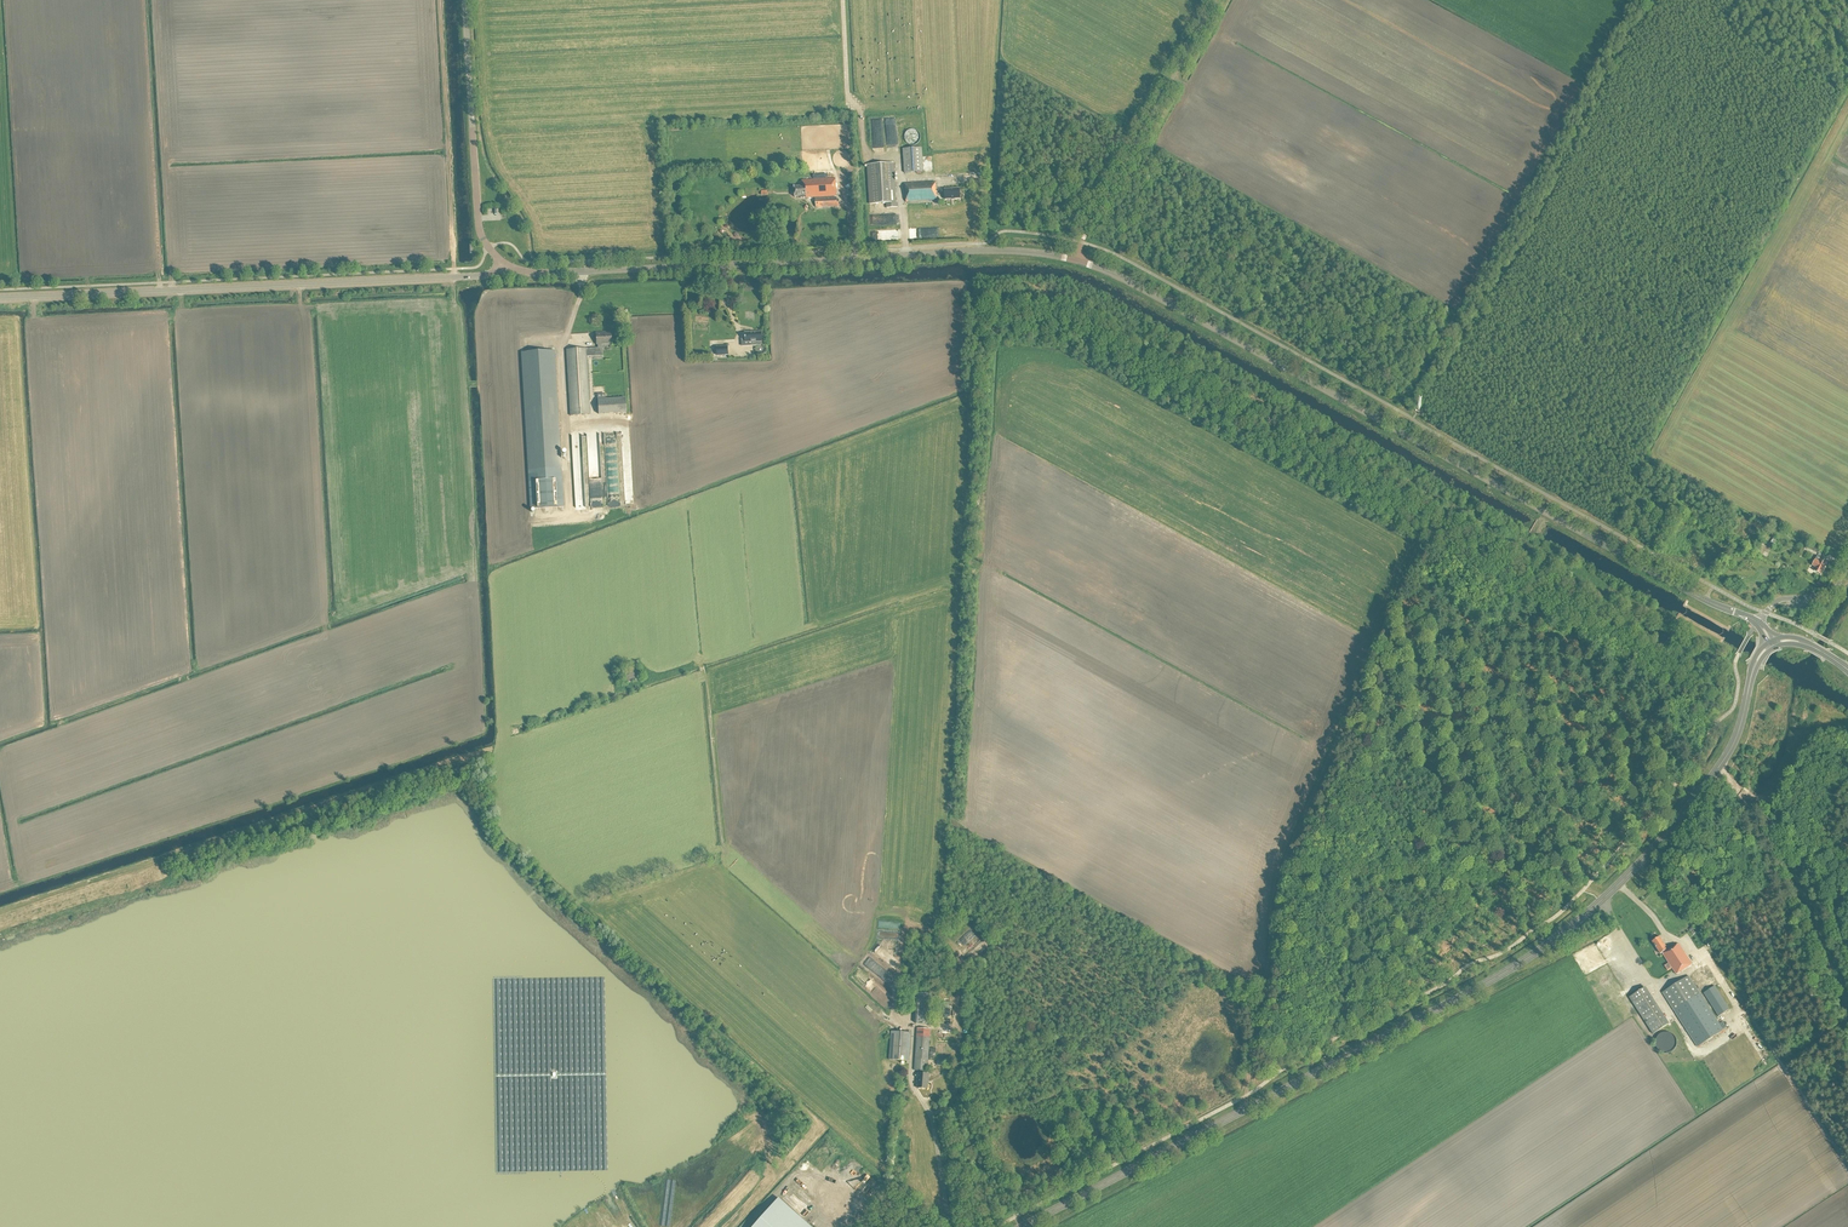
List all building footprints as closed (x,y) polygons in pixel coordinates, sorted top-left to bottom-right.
[(923,116),(902,116),(902,126),(923,126),(923,116)] [(874,126),(883,126),(882,117),(874,117),(874,126)] [(909,145),(911,146),(913,146),(915,146),(916,145),(918,144),(919,142),(920,140),(920,138),(920,136),(920,135),(919,133),(918,132),(916,131),(914,130),(913,130),(911,130),(909,130),(907,131),(906,132),(905,133),(905,135),(904,138),(905,140),(905,141),(906,143),(907,144),(909,145)] [(923,172),(922,166),(921,148),(903,149),(905,173),(923,172)] [(867,165),(867,166),(870,205),(886,204),(887,208),(897,208),(897,203),(896,203),(894,164),(867,165)] [(835,198),(815,199),(816,208),(839,207),(839,201),(838,201),(838,200),(837,200),(836,196),(837,196),(835,179),(802,181),(802,186),(794,187),(795,197),(800,197),(800,198),(835,196),(835,198)] [(906,202),(936,200),(935,182),(905,184),(906,202)] [(960,188),(944,190),(945,200),(961,199),(960,188)] [(763,343),(762,332),(745,333),(745,339),(742,339),(742,347),(751,346),(750,342),(757,342),(757,346),(761,346),(761,343),(763,343)] [(601,344),(610,344),(610,339),(611,339),(610,333),(605,334),(605,333),(596,333),(596,345),(598,344),(598,348),(590,349),(586,349),(566,350),(570,416),(590,415),(587,357),(595,356),(595,353),(602,353),(601,344)] [(716,347),(717,357),(728,356),(728,347),(716,347)] [(560,350),(526,352),(536,511),(569,509),(560,350)] [(605,399),(597,400),(598,414),(626,413),(625,398),(605,399)] [(1819,554),(1821,549),(1810,544),(1808,548),(1819,554)] [(1765,556),(1780,564),(1784,557),(1769,549),(1765,556)] [(1823,556),(1819,554),(1812,566),(1816,568),(1814,571),(1821,575),(1827,564),(1820,560),(1823,556)] [(637,665),(621,670),(625,684),(641,679),(637,665)] [(877,928),(876,935),(900,937),(901,922),(881,921),(881,928),(877,928)] [(1653,941),(1658,950),(1661,955),(1663,954),(1677,975),(1693,964),(1679,943),(1668,950),(1665,945),(1660,937),(1653,941)] [(1698,1047),(1724,1030),(1689,975),(1663,992),(1698,1047)] [(1715,986),(1704,993),(1719,1016),(1730,1009),(1715,986)] [(1668,1025),(1645,988),(1630,998),(1653,1034),(1668,1025)] [(933,994),(918,993),(916,1024),(931,1025),(933,994)] [(930,1029),(918,1028),(914,1074),(918,1074),(917,1088),(928,1089),(929,1075),(924,1074),(925,1060),(928,1060),(930,1029)] [(909,1061),(911,1033),(891,1031),(889,1059),(909,1061)] [(1671,1053),(1672,1052),(1673,1051),(1674,1050),(1675,1049),(1676,1048),(1676,1047),(1676,1046),(1677,1045),(1677,1044),(1677,1043),(1677,1042),(1676,1041),(1676,1040),(1676,1039),(1675,1038),(1675,1037),(1674,1036),(1673,1036),(1673,1035),(1672,1034),(1671,1034),(1670,1033),(1669,1033),(1668,1033),(1667,1033),(1666,1033),(1665,1033),(1664,1033),(1663,1033),(1662,1033),(1661,1034),(1660,1034),(1659,1035),(1659,1036),(1658,1036),(1657,1037),(1657,1038),(1656,1039),(1656,1040),(1656,1041),(1656,1042),(1655,1043),(1655,1044),(1656,1045),(1656,1046),(1656,1047),(1656,1048),(1657,1049),(1658,1050),(1659,1051),(1660,1052),(1661,1053),(1662,1053),(1663,1053),(1664,1054),(1665,1054),(1666,1054),(1667,1054),(1668,1054),(1669,1053),(1670,1053),(1671,1053)] [(779,1198),(753,1226),(811,1226),(779,1198)]
